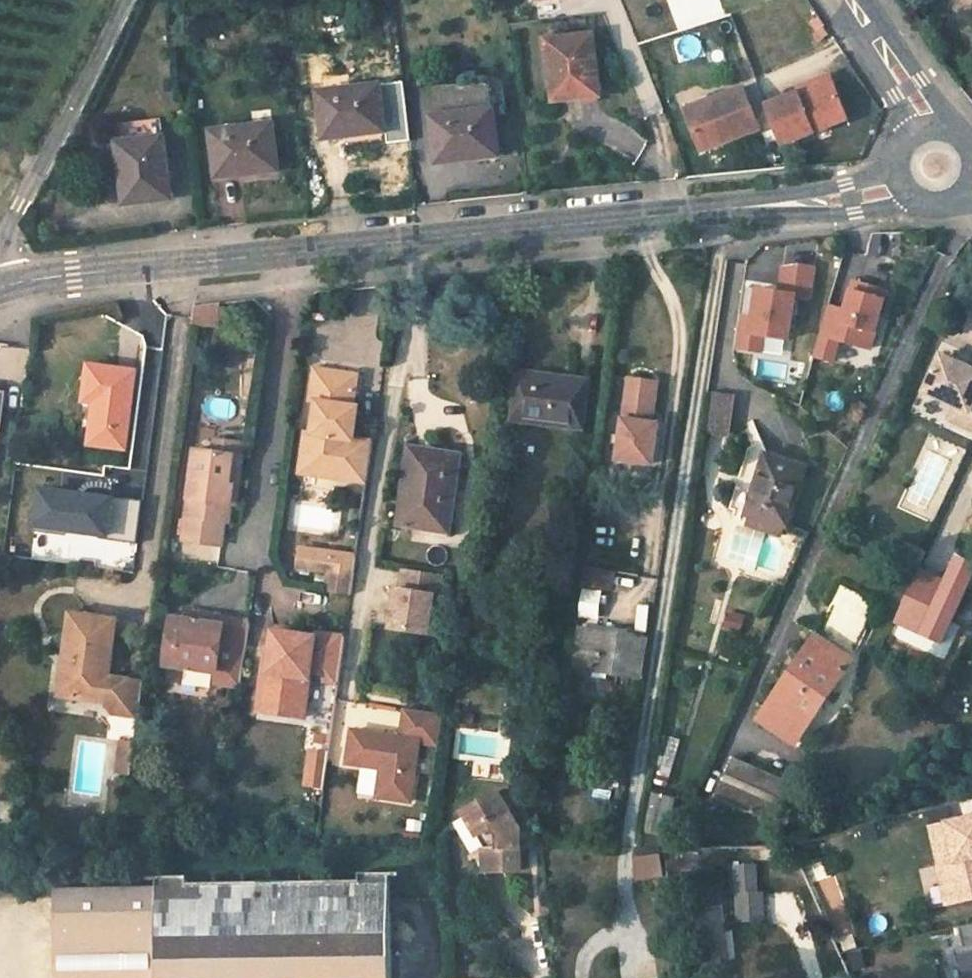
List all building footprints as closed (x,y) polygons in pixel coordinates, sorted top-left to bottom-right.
[(822,26),(811,34),(817,44),(828,36),(822,26)] [(592,36),(546,42),(548,64),(551,63),(555,101),(598,96),(592,36)] [(725,49),(706,56),(711,67),(729,60),(725,49)] [(347,74),(323,77),(324,92),(318,93),(323,136),(361,131),(362,134),(384,132),(378,85),(349,89),(347,74)] [(834,85),(831,75),(797,89),(799,94),(801,99),(834,85)] [(492,110),(489,78),(427,85),(430,117),(492,110)] [(691,94),(686,79),(673,83),(679,99),(691,94)] [(782,145),(848,119),(834,85),(801,99),(799,94),(766,106),(782,145)] [(763,136),(747,94),(712,107),(714,112),(690,121),(704,158),(763,136)] [(712,107),(711,102),(686,110),(690,121),(714,112),(712,107)] [(492,110),(430,117),(435,159),(475,154),(475,158),(498,156),(492,110)] [(272,125),(211,132),(216,175),(254,170),(255,174),(277,171),(272,125)] [(164,138),(118,144),(120,165),(123,164),(128,203),(171,197),(164,138)] [(809,295),(813,266),(799,264),(783,266),(781,285),(789,286),(788,292),(780,291),(758,288),(754,316),(744,315),(739,347),(761,350),(763,333),(789,337),(795,293),(809,295)] [(869,349),(886,291),(853,281),(845,310),(828,305),(814,356),(832,361),(838,340),(869,349)] [(191,323),(219,324),(219,305),(193,308),(191,323)] [(940,356),(922,393),(953,407),(967,414),(965,418),(971,421),(971,371),(940,356)] [(127,450),(137,370),(88,363),(83,401),(95,403),(94,407),(99,408),(98,416),(93,415),(89,445),(127,450)] [(318,404),(314,435),(306,439),(303,459),(347,465),(351,440),(354,441),(359,408),(352,407),(357,376),(316,371),(312,398),(318,404)] [(590,382),(518,372),(511,420),(584,431),(590,382)] [(655,381),(628,377),(622,418),(621,418),(616,458),(650,463),(656,423),(649,422),(655,381)] [(732,436),(738,395),(715,391),(709,433),(732,436)] [(965,418),(967,414),(953,407),(947,421),(971,432),(971,421),(965,418)] [(354,441),(351,440),(347,465),(345,479),(367,483),(373,444),(354,441)] [(237,445),(211,442),(210,454),(230,457),(236,458),(241,458),(243,446),(237,445)] [(447,530),(458,456),(410,450),(404,488),(409,488),(403,525),(447,530)] [(210,454),(194,452),(182,542),(219,546),(222,522),(227,523),(230,506),(232,486),(227,486),(230,457),(210,454)] [(805,466),(769,456),(758,493),(753,492),(747,513),(752,515),(785,524),(788,525),(805,466)] [(235,507),(241,458),(236,458),(230,457),(227,486),(232,486),(230,506),(235,507)] [(301,473),(345,479),(347,465),(303,459),(301,473)] [(785,524),(752,515),(749,524),(782,533),(785,524)] [(955,536),(943,531),(931,559),(943,565),(955,536)] [(351,597),(355,573),(330,570),(326,594),(351,598),(351,597)] [(441,576),(438,576),(401,570),(398,591),(394,590),(389,629),(427,635),(433,598),(438,598),(441,576)] [(594,587),(615,589),(617,577),(595,574),(594,587)] [(852,660),(879,604),(840,586),(817,634),(852,660)] [(116,620),(69,614),(63,658),(70,659),(64,697),(105,703),(111,713),(119,714),(137,717),(142,683),(108,678),(116,620)] [(203,619),(188,617),(188,620),(188,625),(200,626),(202,627),(203,619)] [(194,667),(218,670),(216,677),(216,682),(241,685),(242,680),(250,625),(203,619),(202,627),(200,626),(188,625),(173,623),(168,663),(194,667)] [(648,641),(580,630),(574,668),(641,678),(648,641)] [(310,679),(311,666),(327,668),(341,670),(345,638),(316,634),(315,638),(274,632),(272,648),(268,671),(264,670),(259,711),(289,715),(295,677),(310,679)] [(817,634),(758,719),(795,745),(852,660),(817,634)] [(70,659),(63,658),(58,696),(64,697),(70,659)] [(325,681),(339,683),(341,670),(327,668),(325,681)] [(190,684),(213,685),(214,672),(191,671),(190,684)] [(295,677),(289,715),(304,717),(310,679),(295,677)] [(407,802),(416,742),(436,745),(440,714),(403,709),(398,737),(349,730),(345,764),(379,769),(375,798),(407,802)] [(134,745),(137,717),(119,714),(115,743),(120,743),(134,745)] [(120,743),(116,775),(129,777),(134,745),(120,743)] [(324,788),(329,751),(311,749),(306,785),(324,788)] [(801,791),(733,760),(716,796),(786,826),(801,791)] [(497,794),(462,813),(483,849),(482,871),(519,872),(520,847),(515,848),(516,827),(497,794)] [(659,795),(650,835),(667,839),(676,799),(659,795)] [(951,823),(960,862),(944,866),(943,866),(952,907),(971,902),(971,818),(951,823)] [(960,862),(951,823),(934,827),(944,866),(960,862)] [(639,855),(640,878),(667,877),(666,854),(639,855)] [(756,869),(737,870),(738,920),(763,920),(762,894),(757,894),(756,869)] [(47,885),(49,977),(382,977),(380,871),(351,871),(351,885),(176,887),(176,873),(147,874),(147,883),(47,885)] [(960,928),(965,947),(955,949),(959,967),(964,966),(967,977),(971,977),(971,925),(960,928)]
